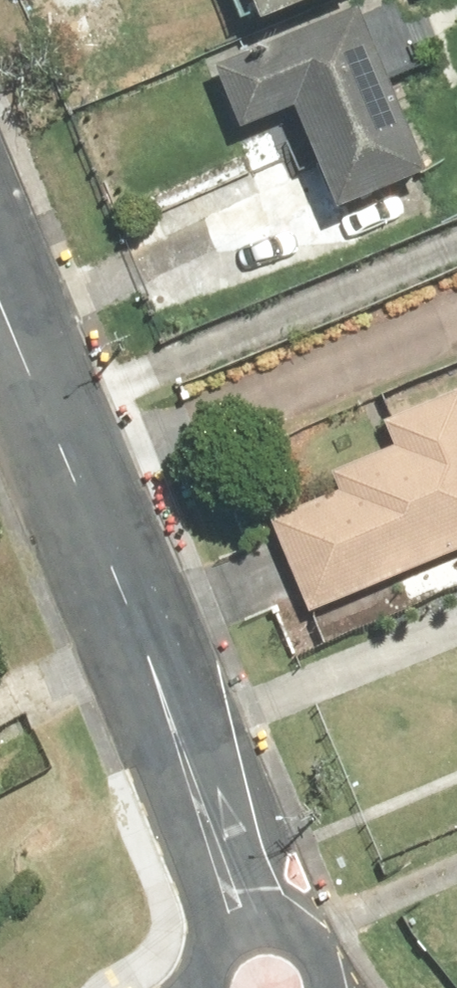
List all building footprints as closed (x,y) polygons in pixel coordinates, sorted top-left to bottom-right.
[(373,0),(364,0),(282,34),(305,90),(350,197),(440,160),(373,0)] [(456,543),(456,389),(394,415),(402,436),(341,460),(350,482),(276,512),(312,601),(456,543)] [(9,862),(0,846),(0,868),(9,862)]
